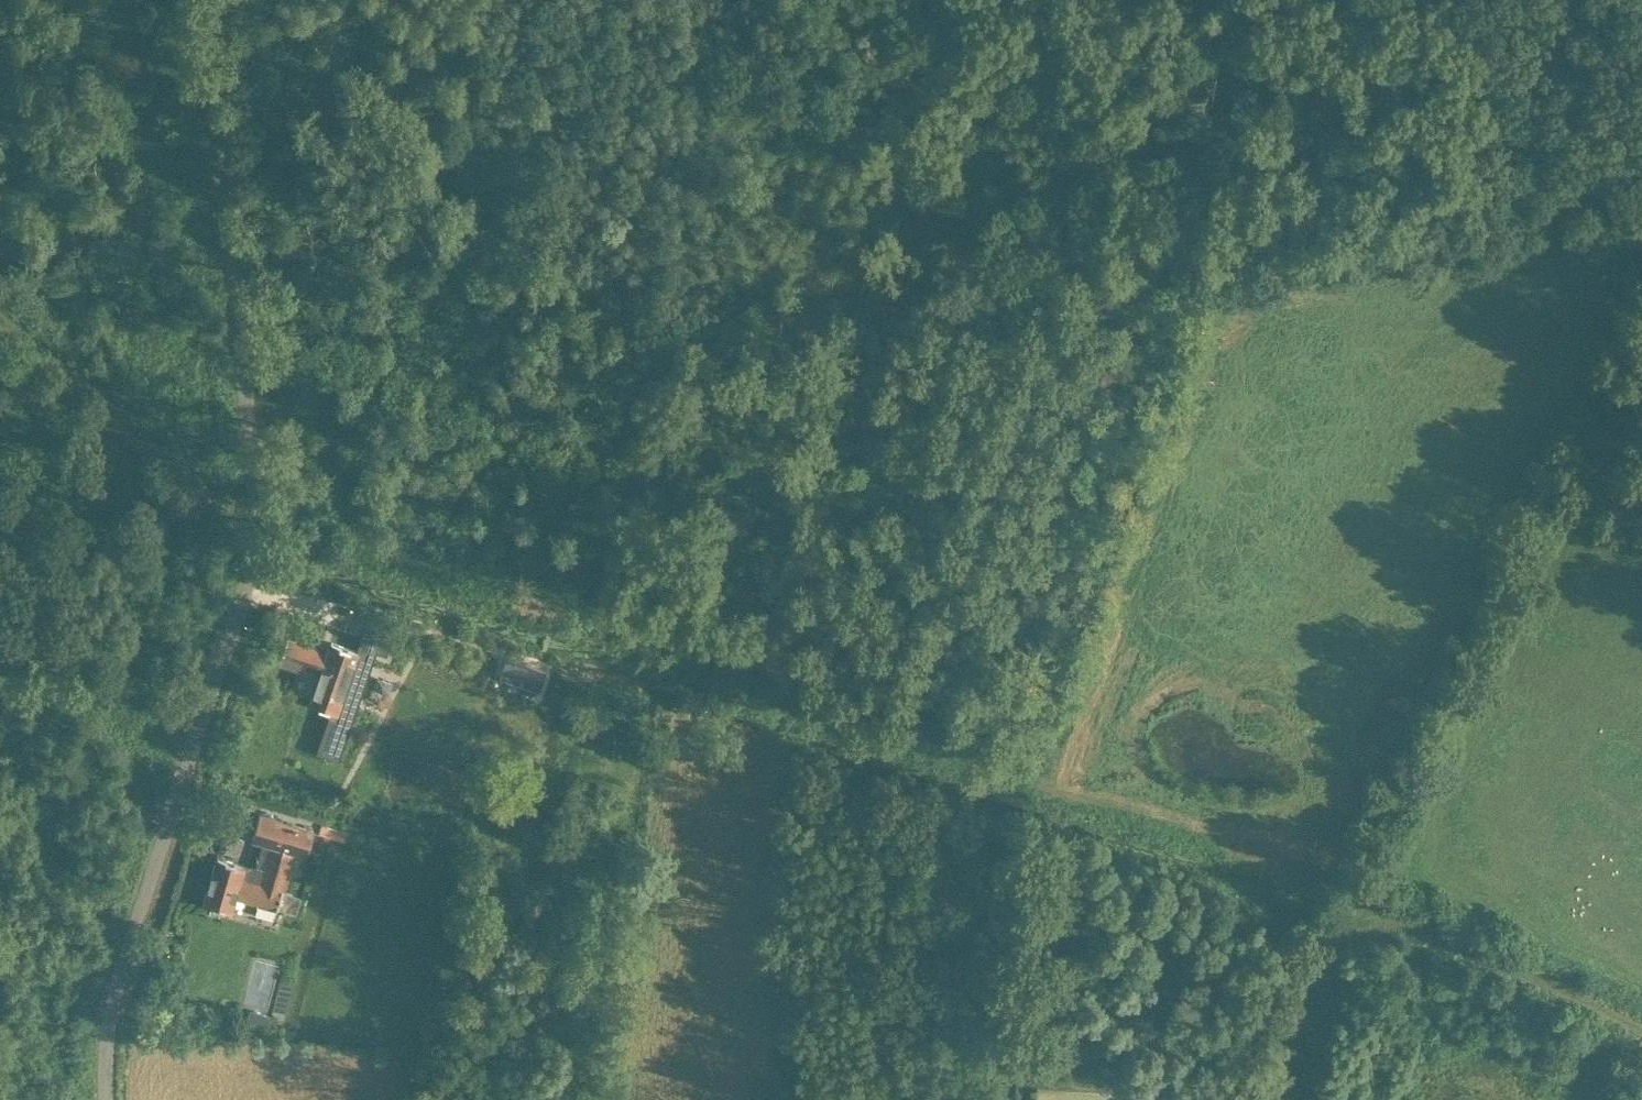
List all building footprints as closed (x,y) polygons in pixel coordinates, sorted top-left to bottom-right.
[(286,637),(277,663),(278,663),(279,662),(296,668),(298,664),(321,671),(310,703),(329,710),(322,731),(315,752),(339,760),(343,746),(339,744),(371,650),(376,651),(386,655),(397,621),(369,611),(367,617),(356,649),(355,650),(352,648),(331,641),(327,653),(304,645),(305,643),(286,637)] [(538,690),(545,670),(505,657),(499,677),(538,690)] [(217,856),(203,902),(225,909),(231,910),(235,897),(276,909),(278,899),(281,900),(283,892),(295,849),(304,852),(308,838),(310,839),(313,829),(259,813),(252,837),(264,841),(255,870),(243,867),(243,864),(217,856)] [(321,824),(318,833),(344,841),(347,831),(321,824)] [(262,1012),(260,1022),(268,1024),(271,1014),(262,1012)]
